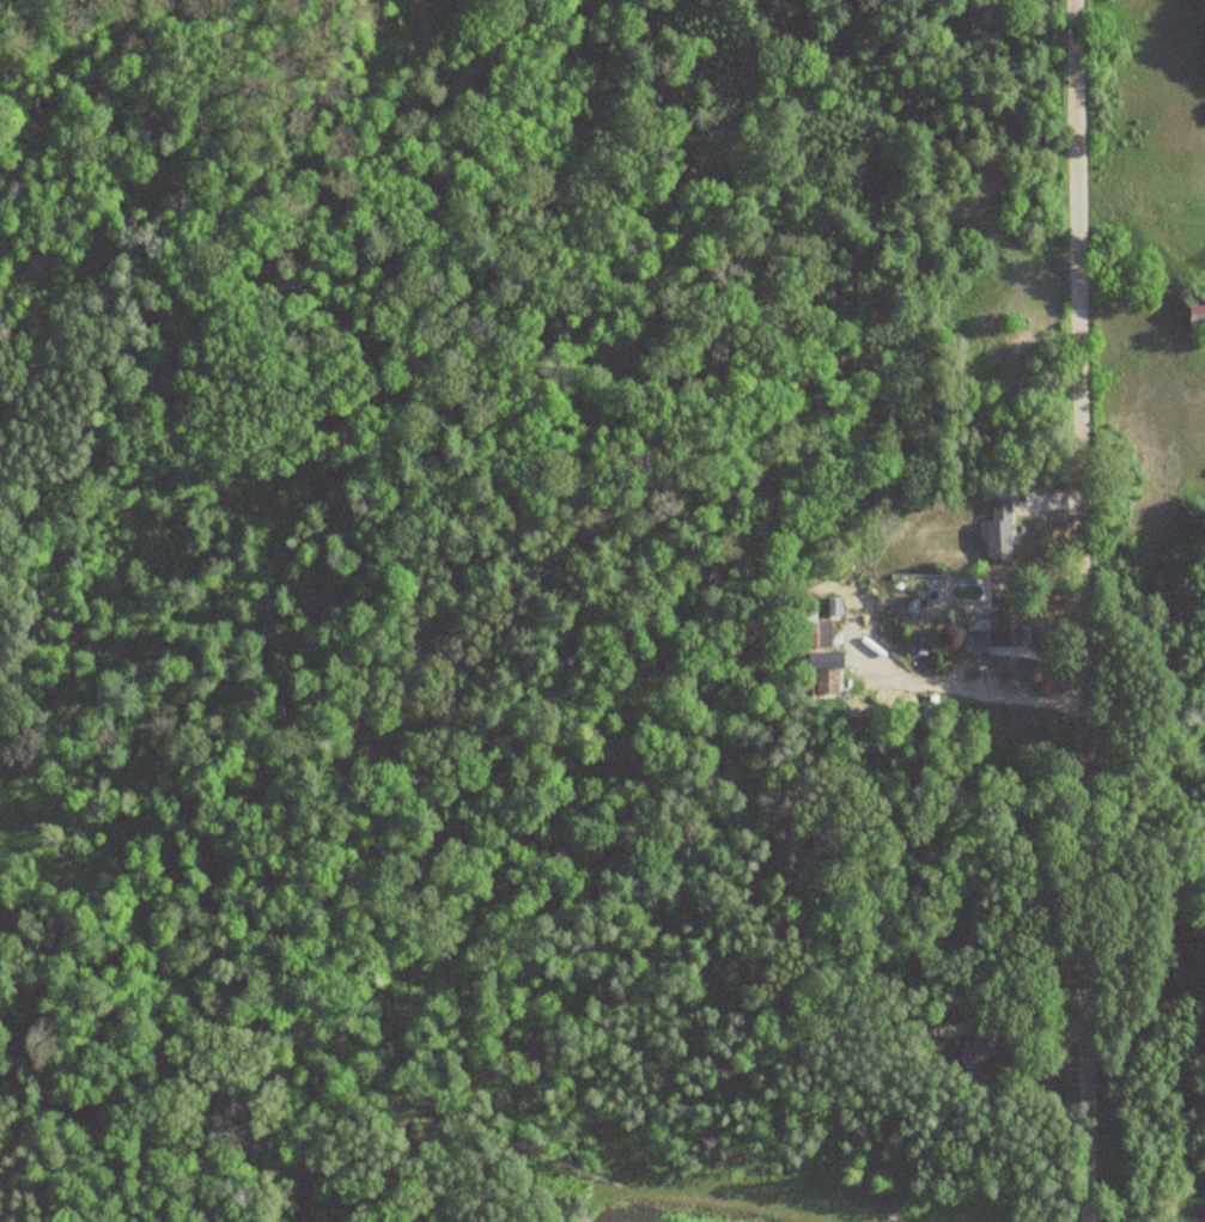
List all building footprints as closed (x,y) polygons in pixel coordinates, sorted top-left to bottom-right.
[(1185,330),(1204,330),(1204,303),(1185,303),(1185,330)] [(981,564),(1008,564),(1007,500),(987,500),(987,522),(974,522),(975,540),(981,540),(981,564)] [(1019,652),(1019,610),(990,610),(990,631),(962,631),(962,652),(1019,652)] [(827,649),(827,621),(803,621),(803,649),(827,649)] [(836,696),(836,659),(808,659),(808,696),(836,696)] [(1005,1048),(991,1028),(954,1054),(967,1074),(1005,1048)]
